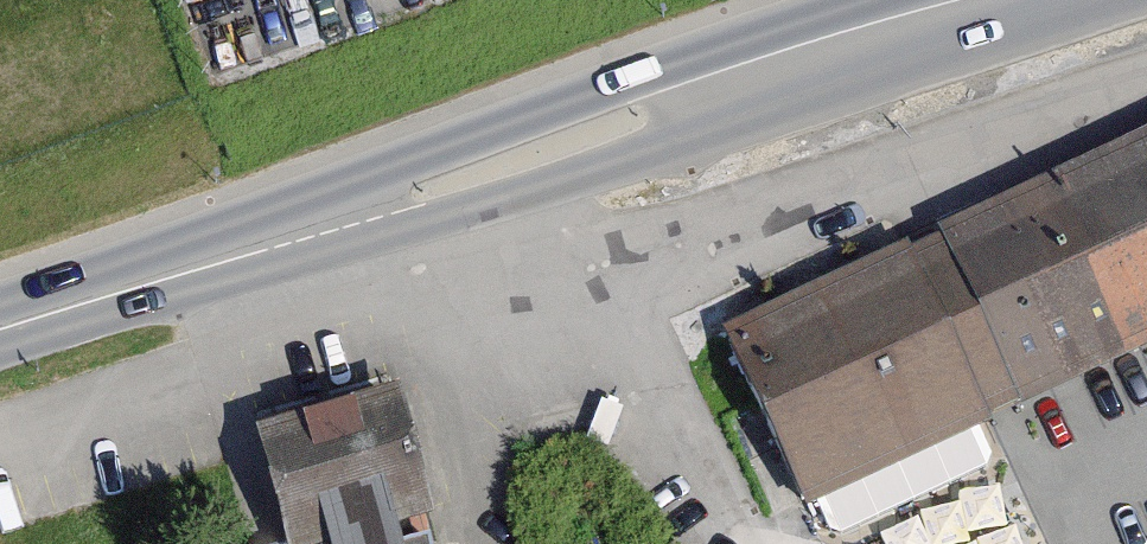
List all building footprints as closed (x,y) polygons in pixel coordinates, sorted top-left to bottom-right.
[(737,331),(798,506),(982,419),(1146,346),(1146,126),(737,331)] [(237,425),(266,543),(376,543),(372,527),(416,514),(381,386),(237,425)] [(845,543),(846,543),(1029,543),(994,471),(845,543)]
